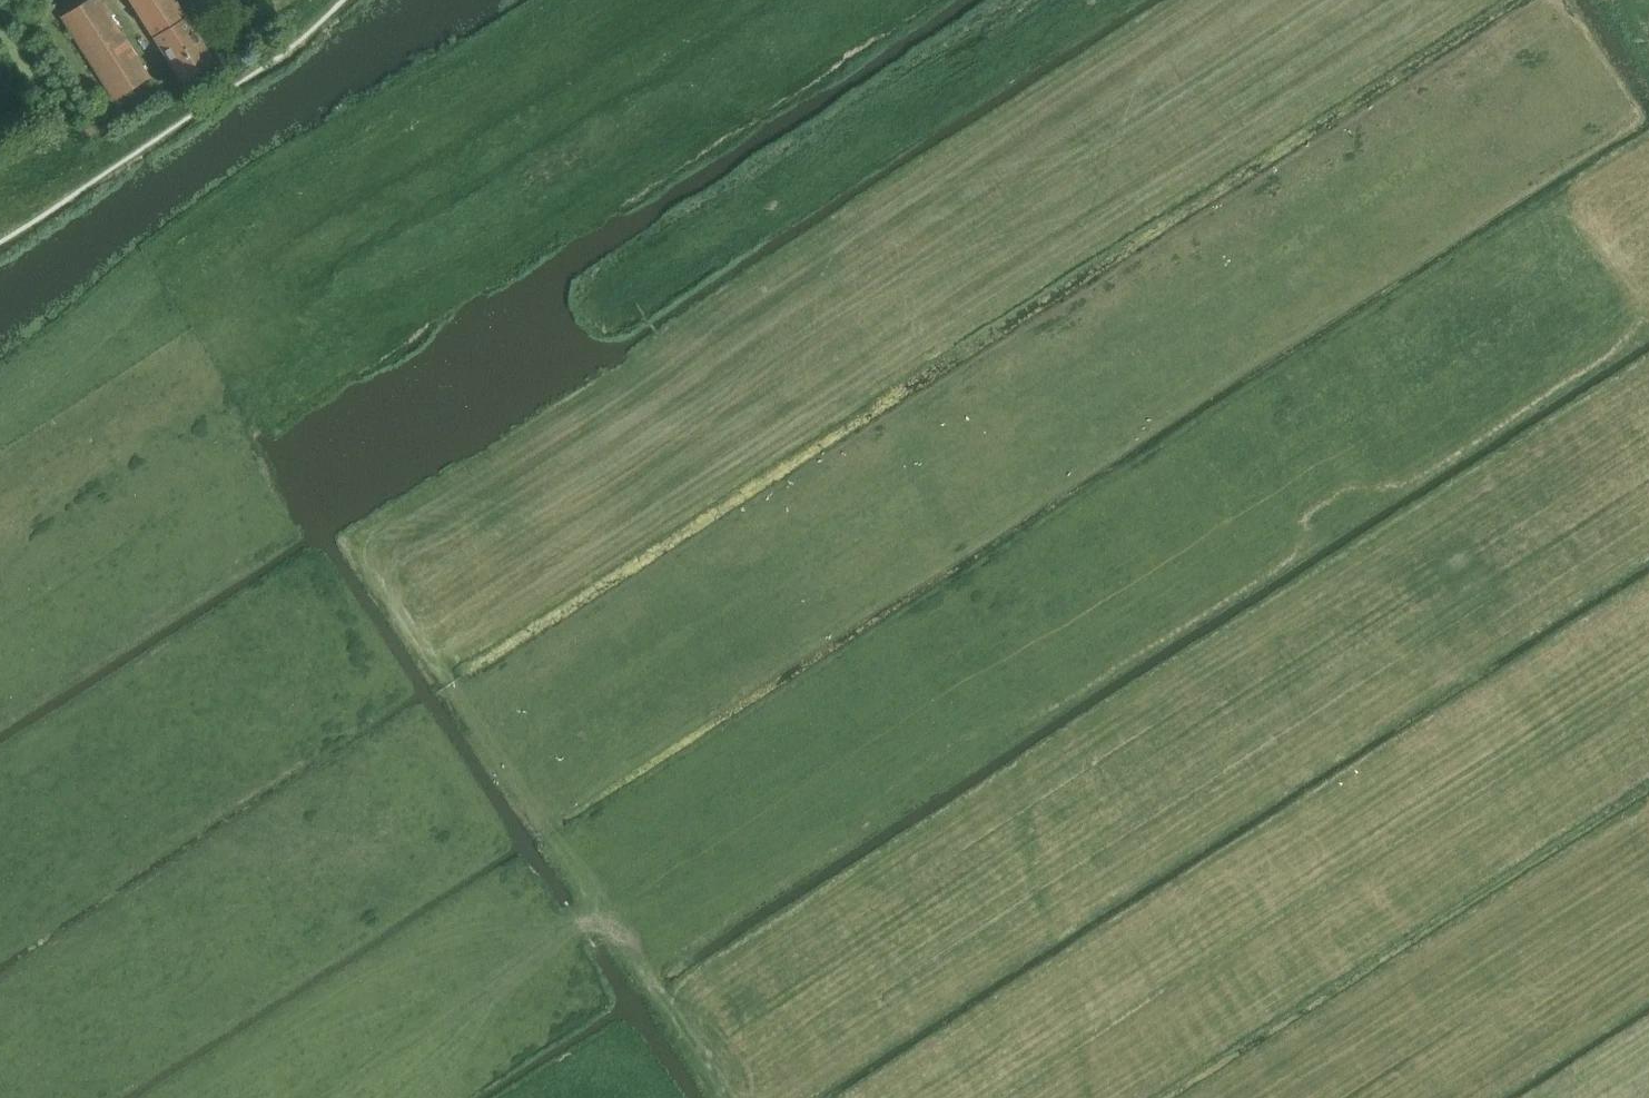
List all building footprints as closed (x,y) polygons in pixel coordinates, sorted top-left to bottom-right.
[(60,17),(114,101),(149,78),(99,0),(87,0),(60,17)] [(174,0),(129,0),(183,84),(215,63),(174,0)]
